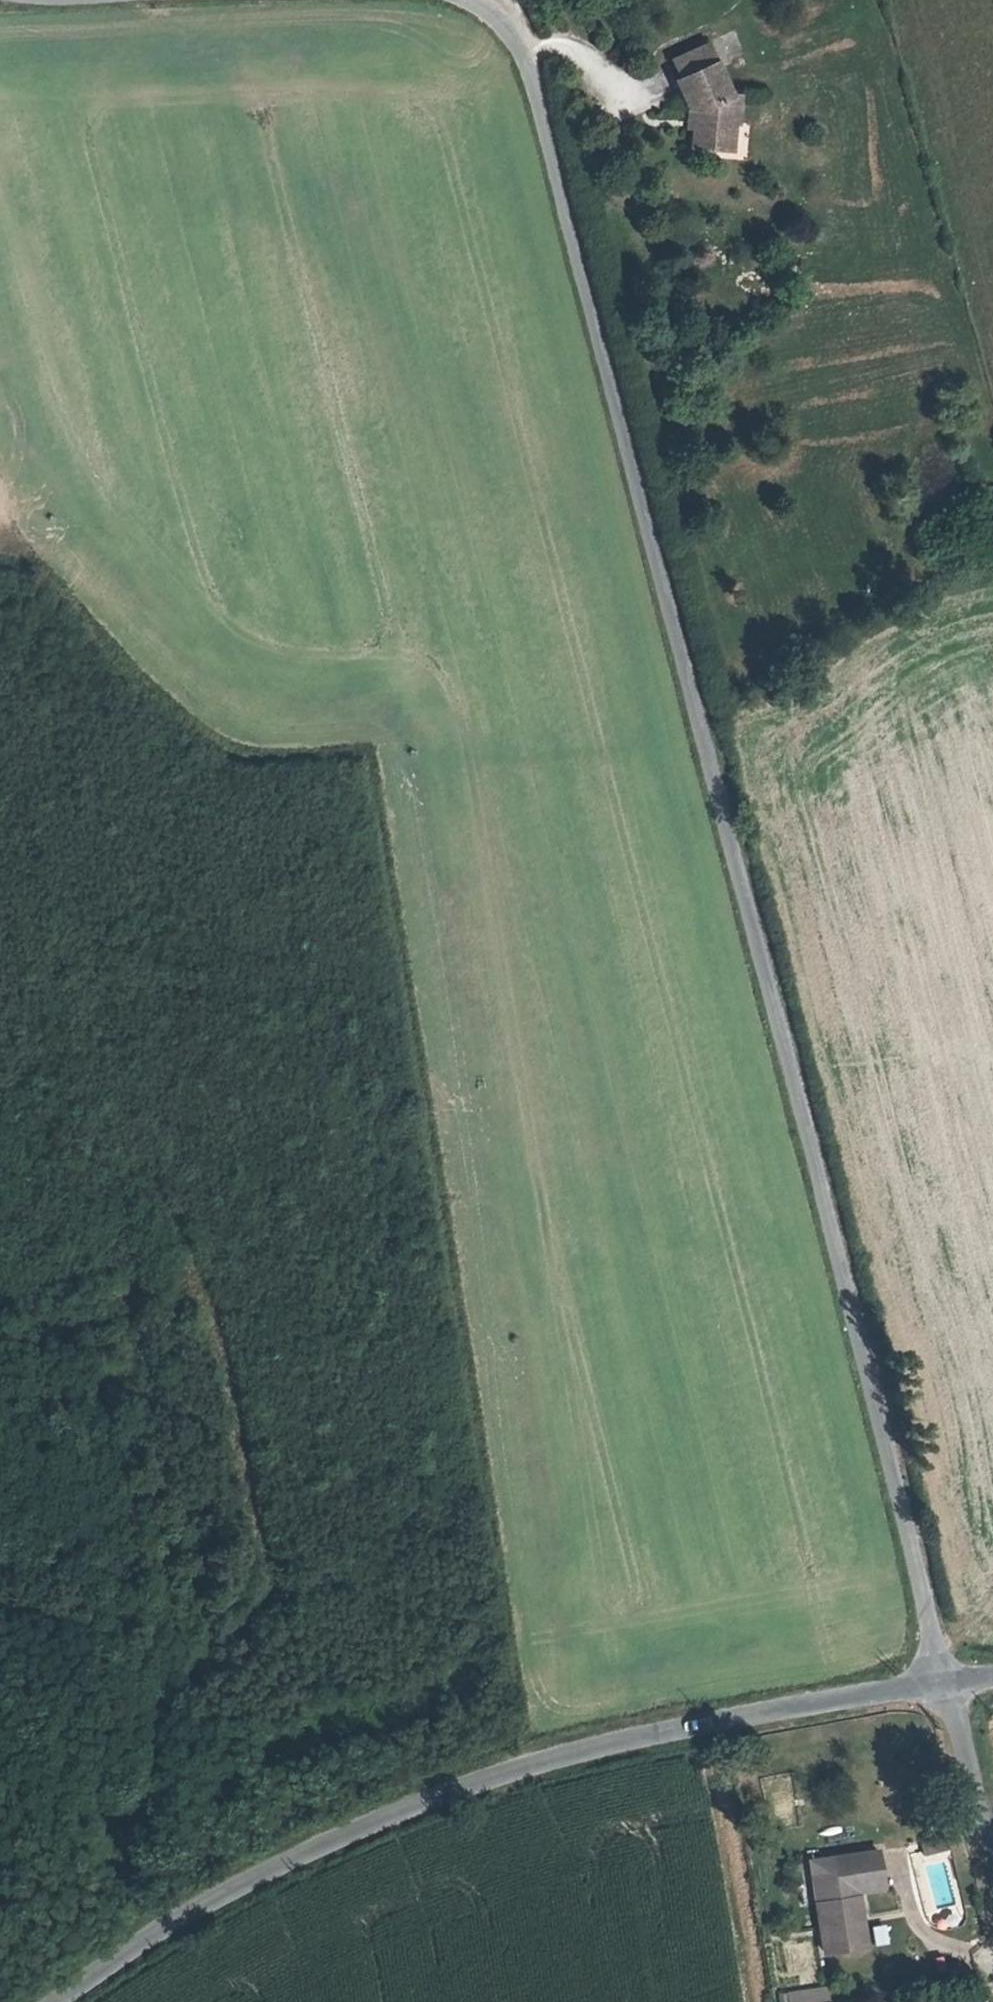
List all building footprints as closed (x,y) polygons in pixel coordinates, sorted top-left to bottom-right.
[(705,45),(671,61),(679,80),(675,82),(687,110),(687,119),(696,120),(695,128),(692,128),(690,149),(718,151),(719,142),(737,143),(739,125),(741,125),(744,99),(730,98),(705,45)] [(737,143),(719,142),(718,151),(736,153),(737,143)] [(919,1838),(924,1853),(947,1846),(943,1831),(919,1838)] [(855,1874),(883,1870),(880,1845),(831,1851),(834,1876),(815,1878),(825,1951),(864,1946),(857,1892),(855,1874)] [(834,1876),(831,1851),(811,1854),(815,1878),(834,1876)] [(855,1874),(857,1892),(886,1888),(883,1870),(855,1874)] [(823,1993),(784,1999),(784,2001),(825,2001),(823,1993)]
